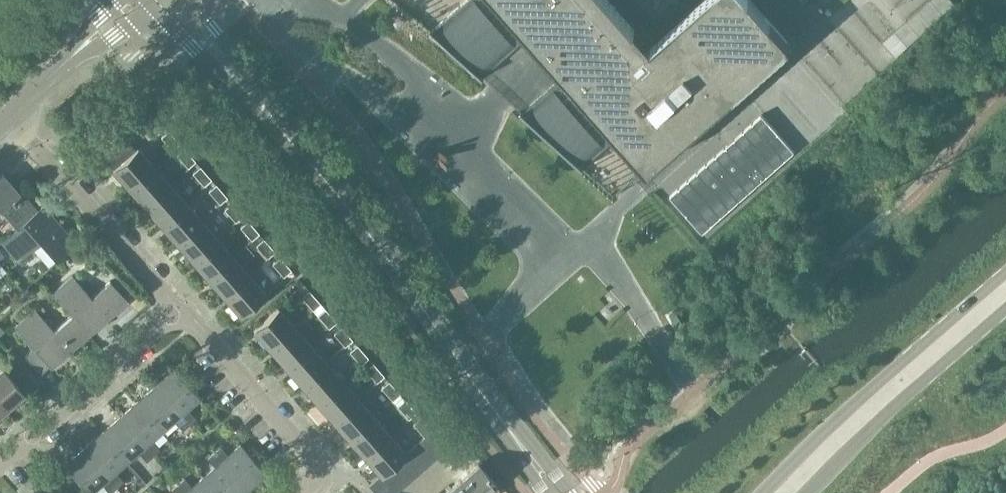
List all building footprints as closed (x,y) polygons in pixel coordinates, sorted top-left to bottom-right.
[(583,169),(584,168),(583,167),(621,134),(648,165),(788,42),(751,0),(704,0),(651,47),(634,27),(628,33),(599,0),(468,0),(433,31),(431,29),(430,31),(483,78),(484,77),(483,76),(538,28),(573,68),(523,112),(522,112),(521,113),(583,169)] [(908,46),(956,4),(952,0),(930,0),(895,31),(908,46)] [(795,151),(762,114),(670,196),(703,233),(795,151)] [(180,141),(169,128),(161,135),(165,140),(172,148),(180,141)] [(119,140),(102,154),(130,186),(154,165),(138,146),(135,149),(123,136),(119,140)] [(165,140),(159,146),(166,154),(172,148),(165,140)] [(196,159),(185,147),(177,154),(188,166),(196,159)] [(130,186),(146,204),(170,183),(154,165),(130,186)] [(212,178),(201,165),(193,172),(204,185),(212,178)] [(17,226),(38,208),(20,187),(18,189),(3,172),(0,175),(0,209),(1,208),(17,226)] [(146,204),(161,222),(186,201),(170,183),(146,204)] [(227,195),(217,183),(209,190),(220,202),(227,195)] [(161,222),(177,240),(202,219),(186,201),(161,222)] [(243,213),(232,201),(225,208),(235,220),(243,213)] [(17,226),(1,241),(18,261),(40,241),(56,261),(77,242),(43,204),(38,208),(17,226)] [(177,240),(193,258),(217,237),(202,219),(177,240)] [(259,232),(248,219),(240,226),(251,238),(259,232)] [(193,258),(209,277),(233,255),(217,237),(193,258)] [(275,249),(264,237),(256,244),(267,256),(275,249)] [(87,239),(79,245),(86,254),(94,248),(87,239)] [(233,255),(209,277),(225,295),(249,273),(241,264),(253,253),(246,244),(233,255)] [(292,269),(280,256),(273,263),(284,276),(292,269)] [(249,273),(225,295),(241,313),(265,292),(249,273)] [(52,292),(71,314),(89,335),(92,332),(99,326),(128,300),(119,290),(110,280),(98,290),(91,297),(85,290),(72,275),(54,290),(52,292)] [(321,303),(311,291),(303,298),(314,309),(321,303)] [(254,328),(271,347),(295,326),(278,307),(254,328)] [(59,361),(89,335),(71,314),(53,330),(34,308),(14,325),(34,347),(24,355),(41,374),(50,365),(52,368),(54,366),(59,361)] [(337,320),(326,308),(318,315),(329,327),(337,320)] [(271,347),(287,365),(311,344),(295,326),(271,347)] [(352,338),(342,326),(334,333),(345,345),(352,338)] [(287,365),(302,383),(327,362),(311,344),(287,365)] [(369,356),(357,344),(350,351),(361,363),(369,356)] [(302,383),(318,401),(342,380),(327,362),(302,383)] [(385,375),(373,362),(366,369),(377,382),(385,375)] [(5,408),(24,392),(3,368),(0,370),(0,402),(5,408)] [(175,368),(156,384),(190,423),(196,417),(188,408),(201,397),(175,368)] [(318,401),(334,419),(358,398),(342,380),(318,401)] [(400,392),(390,380),(382,387),(393,399),(400,392)] [(156,384),(138,400),(164,430),(175,419),(183,428),(190,423),(156,384)] [(334,419),(350,437),(374,416),(358,398),(334,419)] [(417,411),(406,399),(398,406),(409,418),(417,411)] [(138,400),(120,416),(154,454),(160,449),(152,440),(164,430),(138,400)] [(374,416),(350,437),(366,455),(390,434),(382,425),(386,421),(380,414),(375,418),(374,416)] [(120,416),(102,432),(128,461),(139,451),(147,460),(154,454),(120,416)] [(414,423),(425,435),(432,429),(422,417),(414,423)] [(432,429),(447,447),(456,439),(441,421),(432,429)] [(425,435),(423,437),(438,455),(447,447),(432,429),(425,435)] [(102,432),(84,448),(117,486),(124,480),(116,471),(128,461),(102,432)] [(396,461),(405,453),(406,452),(390,434),(366,455),(382,474),(387,469),(396,461)] [(423,437),(414,445),(430,463),(438,455),(423,437)] [(221,445),(214,451),(248,489),(267,473),(241,443),(229,454),(221,445)] [(414,445),(406,452),(405,453),(421,471),(430,463),(414,445)] [(84,448),(65,464),(90,492),(91,492),(103,483),(111,492),(117,486),(84,448)] [(204,476),(219,492),(243,492),(248,489),(214,451),(208,457),(216,466),(204,476)] [(405,453),(396,461),(412,478),(421,471),(405,453)] [(396,461),(387,469),(403,486),(412,478),(396,461)] [(459,479),(471,492),(487,492),(497,484),(479,462),(459,479)] [(382,474),(378,476),(393,492),(395,492),(403,486),(387,469),(382,474)] [(178,483),(187,492),(219,492),(204,476),(193,486),(185,477),(178,483)] [(378,476),(369,484),(377,492),(393,492),(378,476)] [(443,492),(471,492),(459,479),(443,492)] [(178,483),(172,488),(176,492),(187,492),(178,483)]
